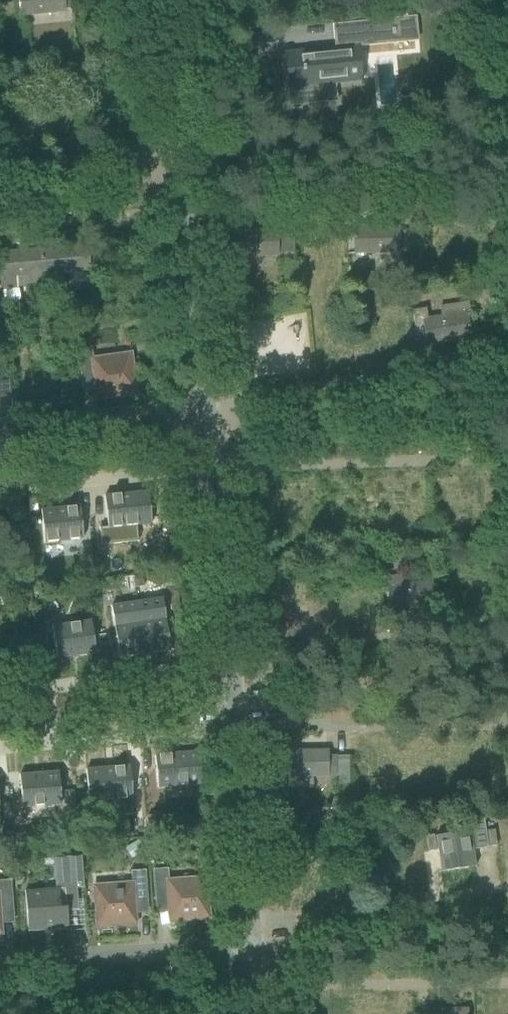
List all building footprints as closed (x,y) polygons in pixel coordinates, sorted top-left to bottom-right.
[(20,16),(64,12),(64,10),(63,7),(75,6),(75,0),(18,0),(20,16)] [(372,21),(354,22),(334,24),(336,48),(285,53),(288,87),(362,80),(359,43),(373,41),(372,21)] [(235,159),(236,172),(252,170),(251,158),(235,159)] [(398,227),(354,228),(355,248),(355,253),(399,252),(399,250),(415,250),(414,231),(398,231),(398,227)] [(277,230),(233,232),(234,257),(254,256),(278,255),(278,252),(284,252),(286,252),(293,252),(293,235),(286,235),(277,236),(277,230)] [(88,245),(49,249),(52,274),(91,271),(90,267),(106,266),(106,268),(108,267),(106,247),(89,249),(88,245)] [(49,249),(0,253),(0,262),(2,289),(38,286),(37,276),(52,274),(49,249)] [(426,309),(413,311),(415,324),(418,341),(426,339),(427,345),(471,337),(467,313),(447,316),(427,319),(426,309)] [(80,321),(72,322),(74,336),(82,334),(80,321)] [(95,381),(96,389),(97,399),(136,394),(131,354),(92,360),(91,348),(78,350),(82,382),(95,381)] [(0,382),(0,413),(10,412),(7,382),(0,382)] [(107,527),(99,528),(101,545),(138,541),(136,525),(151,524),(148,492),(104,496),(107,527)] [(80,506),(40,510),(44,543),(83,539),(80,506)] [(387,589),(388,594),(391,614),(435,607),(431,582),(402,587),(400,576),(386,579),(388,589),(387,589)] [(0,590),(0,599),(2,605),(15,600),(10,586),(0,590)] [(162,599),(137,602),(144,655),(170,651),(162,599)] [(136,601),(110,605),(118,657),(144,654),(136,601)] [(91,621),(52,626),(56,659),(95,653),(91,621)] [(198,752),(154,756),(157,788),(201,784),(198,752)] [(327,752),(283,752),(283,777),(313,777),(316,777),(327,777),(327,774),(336,774),(336,785),(349,785),(349,757),(348,757),(336,757),(327,757),(327,752)] [(129,766),(85,770),(88,802),(114,800),(115,816),(133,814),(129,766)] [(58,772),(19,775),(21,807),(61,804),(58,772)] [(74,790),(62,791),(64,805),(75,804),(74,790)] [(326,809),(306,810),(306,818),(306,820),(306,821),(327,820),(326,809)] [(158,814),(147,815),(149,830),(160,829),(158,814)] [(470,831),(452,834),(458,869),(475,867),(473,850),(487,848),(483,819),(469,821),(470,831)] [(494,830),(486,831),(488,847),(496,846),(494,830)] [(452,834),(435,836),(440,872),(458,869),(452,834)] [(433,835),(426,836),(428,852),(436,850),(433,835)] [(138,842),(130,847),(136,855),(143,850),(138,842)] [(57,888),(24,891),(27,932),(68,929),(66,911),(78,910),(76,888),(83,888),(83,884),(81,856),(62,857),(63,869),(55,870),(57,888)] [(169,902),(169,911),(170,921),(209,918),(206,878),(168,881),(167,870),(154,870),(156,903),(169,902)] [(134,905),(147,904),(144,871),(131,872),(132,884),(94,886),(97,926),(136,924),(134,905)] [(12,914),(10,881),(0,882),(0,934),(1,933),(0,915),(12,914)]
